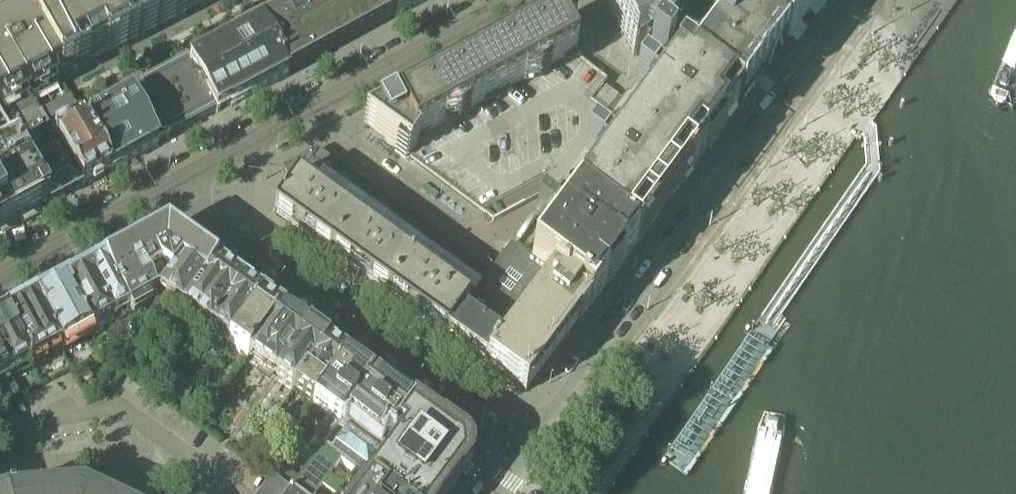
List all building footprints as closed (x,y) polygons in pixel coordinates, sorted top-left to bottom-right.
[(214,0),(69,0),(25,23),(56,82),(59,80),(214,0)] [(299,4),(259,26),(286,76),(288,75),(288,76),(428,0),(296,0),(299,4)] [(634,55),(635,57),(654,39),(662,32),(674,54),(675,54),(688,64),(738,101),(737,102),(740,105),(743,100),(744,101),(745,99),(746,98),(746,97),(751,90),(752,89),(754,88),(753,87),(784,46),(781,44),(730,4),(727,0),(604,0),(634,55)] [(730,4),(781,44),(784,46),(818,0),(727,0),(730,4)] [(557,21),(392,111),(363,127),(408,159),(417,146),(415,142),(506,93),(574,56),(575,56),(566,38),(574,33),(566,18),(557,22),(557,21)] [(56,82),(25,23),(0,36),(0,114),(8,130),(36,116),(26,97),(56,82)] [(287,77),(286,76),(259,26),(257,27),(255,23),(247,24),(241,26),(237,33),(238,36),(228,42),(222,32),(202,43),(207,53),(189,63),(215,111),(216,114),(230,107),(231,108),(287,77)] [(621,100),(609,116),(688,174),(704,153),(707,150),(702,147),(705,143),(710,138),(715,130),(718,125),(722,129),(724,126),(740,105),(737,102),(738,101),(688,64),(675,54),(674,54),(662,32),(654,39),(658,43),(651,52),(652,53),(656,56),(647,68),(642,75),(633,86),(629,92),(627,91),(621,100)] [(574,56),(506,93),(415,142),(417,146),(408,159),(492,221),(557,186),(560,188),(560,187),(561,187),(585,155),(583,154),(594,139),(593,138),(609,116),(591,102),(607,81),(574,56)] [(187,60),(140,86),(143,92),(166,137),(215,111),(189,63),(187,60)] [(607,111),(617,97),(605,88),(594,101),(607,111)] [(143,92),(103,112),(100,108),(95,107),(88,111),(85,118),(112,171),(157,147),(157,146),(168,140),(166,137),(143,92)] [(112,171),(85,118),(84,117),(80,119),(69,99),(43,112),(82,187),(111,172),(112,171)] [(43,112),(36,116),(8,130),(48,205),(82,187),(43,112)] [(48,205),(8,130),(0,114),(0,231),(48,205)] [(688,174),(609,116),(593,138),(594,139),(583,154),(585,155),(561,187),(637,244),(657,217),(653,214),(668,194),(672,197),(688,174)] [(316,152),(283,169),(292,186),(273,212),(275,213),(275,212),(331,252),(374,193),(316,152)] [(637,244),(561,187),(560,187),(560,188),(514,249),(590,306),(605,286),(600,282),(605,278),(608,274),(611,270),(613,266),(615,262),(616,261),(621,265),(637,244)] [(389,294),(431,234),(374,193),(331,252),(389,294)] [(181,313),(216,269),(215,269),(216,268),(166,233),(103,267),(103,268),(128,312),(157,296),(181,313)] [(445,335),(467,305),(488,275),(431,234),(389,294),(444,333),(444,334),(445,335)] [(526,392),(590,306),(514,249),(510,246),(488,275),(467,305),(508,335),(487,365),(526,392)] [(128,312),(103,268),(89,276),(113,320),(118,329),(132,321),(130,318),(131,318),(128,312)] [(242,288),(216,269),(181,313),(208,333),(242,288)] [(113,320),(89,276),(67,288),(90,333),(113,320)] [(90,333),(67,288),(66,287),(35,303),(60,349),(90,333)] [(260,301),(242,288),(208,333),(227,346),(260,301)] [(261,301),(260,301),(227,346),(246,360),(281,314),(261,301)] [(6,320),(30,365),(60,349),(35,303),(6,319),(6,320)] [(508,335),(467,305),(445,335),(487,365),(508,335)] [(327,347),(281,314),(246,360),(293,393),(327,348),(327,347)] [(6,320),(0,324),(0,360),(9,377),(30,365),(6,320)] [(345,361),(327,348),(293,393),(311,406),(345,361)] [(0,360),(0,397),(3,402),(18,394),(9,377),(0,360)] [(372,380),(345,361),(311,406),(338,425),(344,418),(372,380)] [(119,367),(110,380),(115,384),(124,371),(119,367)] [(385,449),(414,410),(372,380),(344,418),(385,449)] [(470,463),(470,462),(471,460),(471,457),(470,455),(470,454),(470,453),(467,450),(465,447),(465,446),(441,429),(414,410),(385,449),(391,453),(368,484),(382,493),(449,493),(459,480),(460,481),(469,469),(468,468),(470,463)] [(391,453),(385,449),(344,418),(338,425),(320,449),(368,484),(391,453)] [(247,439),(241,447),(249,453),(255,445),(247,439)] [(320,449),(290,490),(289,492),(292,493),(360,493),(368,484),(320,449)] [(289,492),(290,490),(272,477),(259,493),(292,493),(289,492)] [(368,484),(360,493),(382,493),(368,484)]
